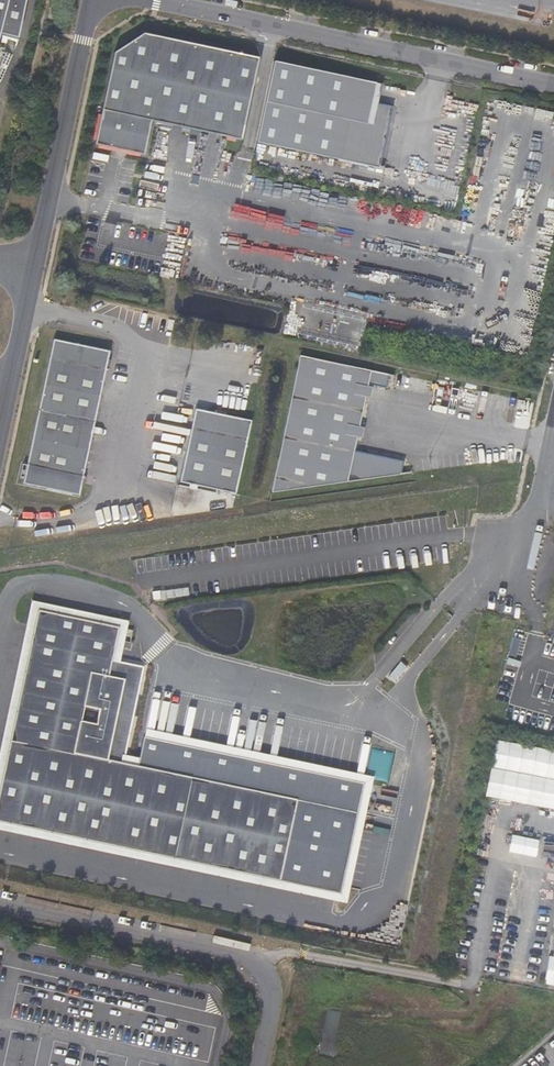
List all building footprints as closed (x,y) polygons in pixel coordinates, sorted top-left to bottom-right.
[(16,38),(24,0),(0,0),(0,35),(16,38)] [(240,140),(257,58),(142,34),(114,53),(94,144),(142,155),(150,121),(240,140)] [(372,103),(376,84),(273,62),(265,100),(260,125),(256,142),(379,168),(392,107),(372,103)] [(79,494),(109,350),(53,338),(26,463),(22,463),(19,476),(23,477),(23,482),(79,494)] [(386,389),(389,375),(299,356),(271,493),(401,475),(404,461),(354,451),(368,385),(386,389)] [(236,493),(252,420),(195,408),(180,481),(236,493)] [(127,629),(128,622),(32,600),(0,750),(0,787),(37,610),(119,627),(112,660),(120,662),(124,641),(120,641),(123,628),(127,629)] [(144,667),(120,662),(112,660),(119,627),(37,610),(0,787),(0,822),(280,881),(297,799),(124,763),(125,755),(144,667)] [(130,643),(132,630),(127,629),(123,628),(120,641),(124,641),(130,643)] [(495,741),(486,797),(553,808),(553,750),(495,741)] [(285,891),(306,794),(125,755),(124,763),(297,799),(280,881),(0,822),(0,831),(285,891)]
